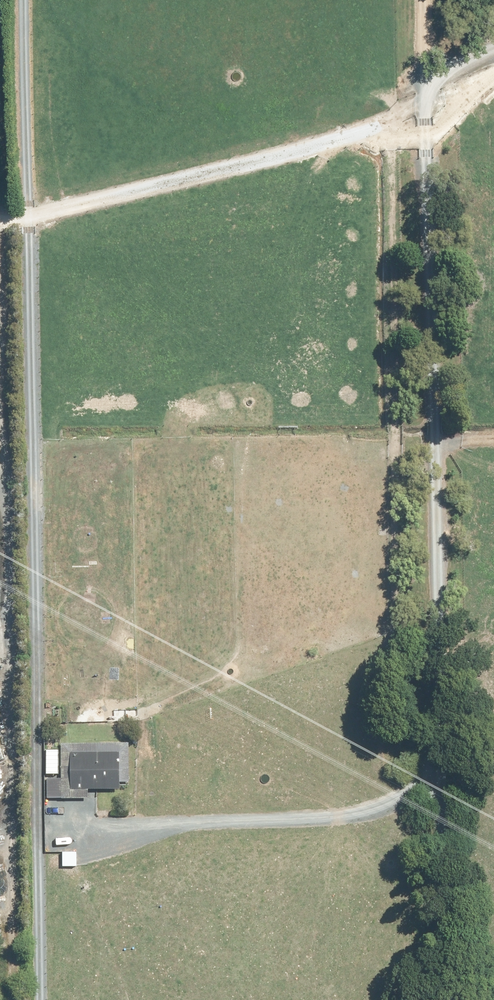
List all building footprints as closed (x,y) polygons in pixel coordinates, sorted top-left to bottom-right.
[(8,759),(0,737),(0,762),(8,759)] [(47,743),(49,801),(93,800),(93,788),(127,787),(126,741),(47,743)]
